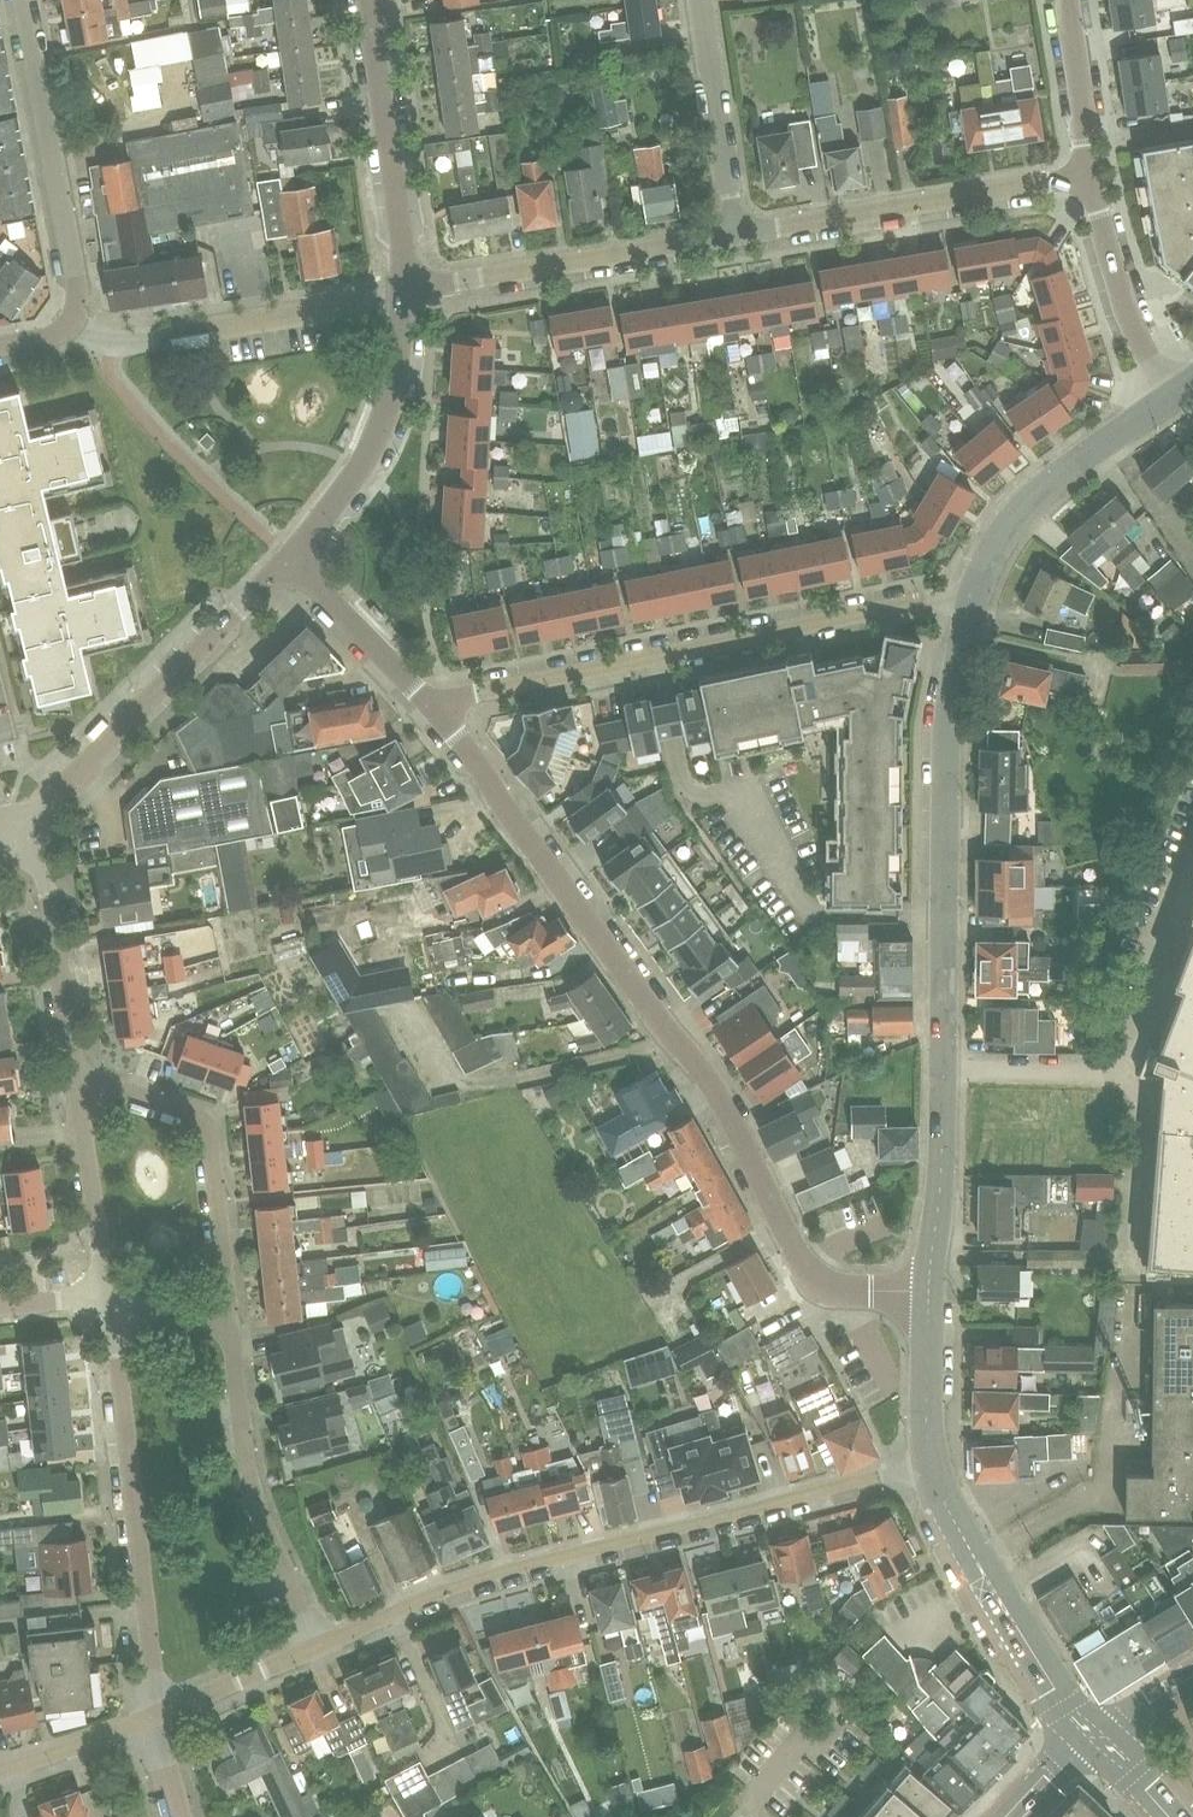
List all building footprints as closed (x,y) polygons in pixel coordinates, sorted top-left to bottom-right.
[(128,4),(127,0),(102,0),(100,0),(63,0),(66,16),(128,4)] [(117,20),(151,13),(150,10),(157,8),(155,0),(146,0),(128,4),(66,16),(72,45),(121,36),(117,20)] [(227,0),(200,0),(202,16),(229,12),(227,0)] [(306,0),(274,0),(275,6),(258,8),(259,12),(228,17),(230,28),(247,25),(263,23),(277,21),(309,17),(306,0)] [(626,10),(656,5),(655,0),(625,0),(626,10)] [(920,8),(950,4),(949,0),(919,0),(920,8)] [(1185,5),(1185,0),(1112,0),(1109,0),(1114,28),(1155,22),(1153,10),(1185,5)] [(660,34),(656,5),(626,10),(628,20),(612,22),(612,29),(600,30),(601,42),(630,38),(660,34)] [(467,45),(467,44),(463,16),(432,21),(436,49),(467,45)] [(313,45),(309,17),(277,21),(281,49),(313,45)] [(1173,21),(1175,35),(1192,32),(1192,17),(1173,21)] [(263,23),(247,25),(248,37),(264,35),(263,23)] [(199,87),(197,87),(204,120),(236,113),(235,108),(230,84),(228,71),(219,26),(131,44),(136,67),(132,67),(135,84),(132,85),(135,97),(130,98),(133,111),(155,106),(153,96),(161,94),(158,80),(164,79),(161,64),(193,58),(199,87)] [(492,29),(476,31),(478,42),(478,43),(494,41),(492,29)] [(1183,37),(1169,40),(1171,53),(1185,50),(1183,37)] [(508,39),(494,41),(496,51),(496,53),(510,51),(508,39)] [(480,54),(496,51),(494,41),(478,43),(478,42),(467,44),(467,45),(436,49),(440,77),(471,72),(471,71),(483,70),(480,54)] [(286,77),(317,73),(313,45),(281,49),(286,77)] [(1187,59),(1185,50),(1171,53),(1172,62),(1187,59)] [(1120,61),(1124,86),(1165,79),(1161,51),(1119,58),(1120,61)] [(11,85),(7,61),(0,62),(0,87),(11,85)] [(587,78),(584,63),(542,72),(546,87),(587,78)] [(1004,143),(1040,137),(1034,98),(1033,99),(1031,87),(1035,86),(1032,63),(1012,67),(1014,80),(995,83),(1004,143)] [(253,69),(254,81),(271,78),(269,67),(253,69)] [(252,68),(228,71),(230,84),(254,81),(253,69),(252,68)] [(475,100),(473,89),(471,72),(440,77),(444,105),(475,100)] [(322,102),(317,73),(286,77),(290,106),(322,102)] [(600,127),(620,123),(612,75),(591,79),(600,127)] [(841,122),(838,122),(830,77),(809,80),(824,167),(831,166),(834,188),(849,186),(852,188),(859,187),(861,184),(866,183),(860,145),(845,147),(841,122)] [(271,78),(254,81),(256,92),(272,90),(271,78)] [(1128,112),(1128,113),(1169,107),(1165,79),(1124,86),(1124,87),(1128,112)] [(1004,143),(995,83),(995,82),(959,88),(963,110),(947,112),(951,133),(965,131),(968,149),(1004,143)] [(16,109),(11,85),(0,87),(0,112),(16,109)] [(500,85),(473,89),(475,100),(486,98),(502,96),(500,85)] [(476,111),(503,107),(502,96),(486,98),(475,100),(444,105),(448,133),(479,128),(476,111)] [(915,144),(908,96),(889,99),(896,147),(915,144)] [(248,124),(285,118),(283,101),(246,107),(248,124)] [(887,137),(882,107),(857,111),(862,141),(887,137)] [(21,139),(17,115),(0,119),(0,143),(21,139)] [(295,117),(285,118),(248,124),(250,137),(263,136),(264,143),(284,140),(287,163),(329,157),(325,125),(297,129),(295,117)] [(788,123),(789,131),(758,136),(766,185),(780,183),(780,187),(795,184),(795,181),(798,180),(795,160),(802,159),(802,160),(816,158),(810,119),(788,123)] [(257,214),(239,121),(126,143),(129,159),(129,161),(132,160),(140,199),(145,198),(147,205),(144,206),(147,221),(147,222),(152,222),(154,233),(257,214)] [(608,182),(605,165),(601,144),(598,129),(577,132),(580,148),(578,148),(581,168),(567,171),(575,219),(601,214),(596,184),(608,182)] [(511,160),(506,131),(489,134),(494,163),(511,160)] [(484,233),(479,201),(473,166),(471,150),(469,137),(448,141),(450,154),(459,152),(462,168),(459,169),(465,204),(451,206),(456,238),(484,233)] [(26,163),(21,139),(0,143),(0,168),(26,163)] [(1133,150),(1141,195),(1149,239),(1155,265),(1164,273),(1169,267),(1192,285),(1192,140),(1133,150)] [(659,145),(642,148),(635,149),(641,183),(647,221),(679,216),(672,176),(664,178),(659,145)] [(141,222),(147,221),(144,206),(147,205),(145,198),(140,199),(132,160),(129,161),(129,159),(88,167),(112,307),(146,301),(138,254),(136,254),(133,235),(135,235),(135,231),(132,232),(132,227),(137,226),(137,229),(142,228),(141,222)] [(518,186),(525,227),(557,222),(553,199),(557,198),(553,179),(545,181),(541,159),(522,163),(526,184),(518,186)] [(30,187),(26,163),(0,168),(0,193),(30,187)] [(341,271),(334,228),(322,230),(315,188),(284,193),(282,179),(258,183),(264,211),(268,238),(289,235),(289,236),(296,235),(303,277),(341,271)] [(35,211),(30,187),(0,193),(0,217),(35,211)] [(513,228),(508,196),(479,201),(484,233),(513,228)] [(208,292),(201,254),(154,263),(147,222),(147,221),(141,222),(142,228),(137,229),(137,226),(132,227),(132,232),(135,231),(135,235),(133,235),(136,254),(138,254),(146,301),(208,292)] [(1034,257),(1044,243),(1040,240),(1017,244),(1016,239),(986,244),(991,275),(1022,270),(1020,260),(1034,257)] [(991,275),(986,244),(955,249),(962,287),(976,284),(975,277),(991,275)] [(1073,305),(1062,269),(1059,270),(1053,248),(1048,245),(1038,260),(1042,275),(1034,278),(1045,313),(1073,305)] [(27,296),(41,276),(10,254),(9,255),(0,248),(0,278),(27,296)] [(206,269),(221,272),(225,254),(210,250),(206,269)] [(952,288),(946,251),(916,256),(921,287),(937,284),(939,290),(952,288)] [(921,287),(916,256),(886,261),(892,298),(906,296),(904,289),(921,287)] [(886,299),(880,262),(851,267),(856,297),(872,295),(873,301),(886,299)] [(856,297),(851,267),(820,272),(827,309),(841,307),(840,300),(856,297)] [(27,296),(0,278),(0,307),(12,316),(27,296)] [(787,319),(788,318),(804,316),(805,323),(819,321),(813,283),(782,288),(787,319)] [(787,319),(782,288),(753,293),(759,330),(772,328),(774,336),(791,333),(788,318),(787,319)] [(998,309),(1014,306),(1011,292),(995,295),(998,309)] [(753,331),(747,294),(717,299),(722,329),(738,326),(739,333),(753,331)] [(722,329),(717,299),(687,304),(693,341),(707,339),(706,332),(722,329)] [(977,316),(974,299),(961,302),(964,319),(977,316)] [(682,305),(652,310),(659,353),(676,350),(675,344),(688,342),(682,305)] [(1083,336),(1075,311),(1073,305),(1045,313),(1047,320),(1034,324),(1038,338),(1044,336),(1048,347),(1083,336)] [(1014,306),(998,309),(1000,323),(1017,320),(1014,306)] [(617,345),(611,307),(581,312),(586,343),(602,340),(603,347),(617,345)] [(643,356),(659,353),(652,310),(621,315),(627,352),(642,350),(643,356)] [(586,343),(581,312),(551,317),(557,354),(571,352),(570,345),(586,343)] [(893,315),(896,333),(910,331),(907,313),(893,315)] [(882,335),(896,333),(893,315),(880,317),(882,335)] [(544,318),(530,320),(532,337),(546,335),(544,318)] [(1016,321),(1001,324),(1003,335),(1018,331),(1016,321)] [(840,327),(825,329),(828,346),(843,344),(840,327)] [(817,358),(830,356),(828,346),(825,329),(812,331),(817,358)] [(968,350),(965,333),(931,339),(935,360),(960,355),(959,352),(968,350)] [(502,354),(503,344),(493,344),(493,335),(473,334),(472,342),(455,341),(454,367),(492,369),(492,365),(492,353),(502,354)] [(1090,360),(1083,336),(1048,347),(1051,358),(1044,360),(1049,374),(1060,370),(1063,380),(1087,385),(1088,380),(1083,363),(1090,360)] [(710,355),(707,339),(693,341),(691,342),(694,358),(710,355)] [(999,339),(993,349),(1006,357),(1012,347),(999,339)] [(1006,357),(993,349),(988,359),(1001,367),(1006,357)] [(775,351),(761,353),(764,371),(778,369),(775,351)] [(764,371),(761,353),(747,356),(750,373),(764,371)] [(639,361),(626,363),(631,397),(645,395),(639,361)] [(618,400),(631,397),(626,363),(612,365),(618,400)] [(507,381),(508,366),(492,365),(492,369),(454,367),(452,393),(469,394),(469,401),(490,402),(491,380),(507,381)] [(571,389),(569,375),(558,377),(560,391),(571,389)] [(1066,409),(1084,397),(1086,391),(1056,384),(1051,387),(1045,378),(1033,386),(1037,392),(1028,398),(1049,429),(1070,415),(1066,409)] [(768,398),(764,380),(750,382),(754,401),(768,398)] [(1000,393),(991,381),(981,389),(989,399),(990,401),(1000,393)] [(981,389),(977,384),(964,394),(976,409),(989,399),(981,389)] [(913,394),(906,385),(899,390),(906,399),(913,394)] [(3,526),(0,527),(0,545),(1,545),(5,561),(1,562),(5,580),(15,577),(18,590),(13,592),(16,607),(12,609),(16,626),(27,623),(30,637),(24,638),(28,654),(24,655),(28,672),(38,670),(41,683),(33,686),(32,684),(31,684),(37,711),(74,713),(69,695),(93,689),(84,653),(135,641),(132,631),(143,628),(131,579),(120,581),(118,571),(67,584),(62,563),(83,558),(72,511),(51,517),(46,496),(97,483),(94,473),(104,471),(92,421),(82,424),(80,414),(29,426),(20,390),(0,395),(0,515),(3,526)] [(501,404),(519,405),(519,392),(502,391),(501,404)] [(1049,429),(1028,398),(1019,404),(1015,399),(1003,407),(1027,443),(1049,429)] [(518,419),(519,405),(501,404),(500,418),(518,419)] [(450,438),(488,440),(489,408),(469,407),(468,414),(451,413),(450,438)] [(799,417),(798,411),(793,407),(786,408),(782,413),(783,419),(788,423),(795,422),(799,417)] [(943,426),(932,413),(921,422),(932,435),(943,426)] [(772,431),(769,416),(739,421),(742,436),(744,436),(747,454),(772,450),(769,431),(772,431)] [(998,466),(1018,450),(990,416),(980,424),(985,430),(975,438),(998,466)] [(720,437),(717,420),(690,424),(692,441),(720,437)] [(599,454),(595,431),(572,435),(576,458),(599,454)] [(216,441),(207,432),(199,441),(207,449),(216,441)] [(942,449),(931,435),(920,444),(931,457),(942,449)] [(465,470),(486,471),(488,440),(450,438),(448,462),(465,463),(465,470)] [(998,466),(975,438),(967,445),(962,439),(951,449),(979,482),(998,466)] [(1163,494),(1192,468),(1192,462),(1176,442),(1143,470),(1163,494)] [(496,465),(495,476),(510,477),(511,466),(496,465)] [(959,514),(972,492),(934,470),(927,482),(934,486),(928,496),(959,514)] [(446,509),(484,512),(485,477),(465,476),(464,483),(447,483),(446,509)] [(510,477),(495,476),(495,488),(510,488),(510,477)] [(887,484),(895,499),(907,493),(899,478),(887,484)] [(884,505),(895,499),(887,484),(876,490),(884,505)] [(854,487),(840,490),(843,506),(857,504),(854,487)] [(843,506),(840,490),(826,492),(829,509),(843,506)] [(1116,495),(1091,516),(1116,545),(1120,549),(1131,562),(1141,553),(1122,532),(1137,519),(1116,495)] [(946,536),(959,514),(928,496),(922,506),(915,502),(909,513),(918,519),(915,524),(928,545),(931,543),(938,531),(946,536)] [(787,527),(784,508),(766,511),(769,530),(787,527)] [(461,546),(482,547),(484,512),(446,509),(444,536),(462,537),(461,546)] [(799,529),(796,515),(786,516),(789,531),(799,529)] [(1116,545),(1091,516),(1068,536),(1089,561),(1103,549),(1121,570),(1131,562),(1120,549),(1116,545)] [(923,548),(910,526),(901,528),(899,518),(888,520),(889,527),(877,529),(884,565),(908,560),(907,552),(919,551),(923,548)] [(746,540),(743,524),(731,526),(734,542),(746,540)] [(884,565),(877,529),(867,531),(865,525),(851,528),(860,570),(884,565)] [(732,542),(730,528),(718,530),(721,544),(732,542)] [(671,534),(675,552),(689,550),(685,531),(671,534)] [(826,578),(850,573),(841,531),(829,533),(830,540),(819,542),(826,578)] [(511,545),(511,534),(495,534),(495,546),(511,545)] [(661,555),(675,552),(671,534),(658,536),(661,555)] [(801,583),(826,578),(819,542),(807,545),(805,538),(792,541),(801,583)] [(771,589),(795,584),(787,542),(773,545),(775,551),(763,553),(771,589)] [(629,545),(615,547),(618,565),(632,563),(629,545)] [(618,565),(615,547),(601,550),(604,568),(618,565)] [(746,594),(771,589),(763,553),(752,556),(751,549),(737,552),(746,594)] [(460,565),(459,551),(449,552),(450,566),(460,565)] [(572,554),(558,557),(561,574),(576,572),(572,554)] [(712,601),(737,596),(728,555),(715,557),(716,564),(705,566),(712,601)] [(561,574),(558,557),(544,560),(547,577),(561,574)] [(687,606),(712,601),(705,566),(693,568),(692,562),(679,564),(687,606)] [(1109,581),(1093,562),(1081,572),(1102,588),(1109,581)] [(515,565),(501,568),(504,585),(518,582),(515,565)] [(657,612),(682,607),(673,565),(660,568),(661,574),(650,577),(657,612)] [(504,585),(501,568),(487,571),(491,588),(504,585)] [(1084,615),(1093,596),(1068,584),(1069,582),(1042,569),(1025,606),(1052,618),(1059,603),(1084,615)] [(632,617),(657,612),(650,577),(639,579),(637,573),(624,575),(632,617)] [(1188,574),(1161,596),(1173,610),(1192,593),(1192,583),(1188,574)] [(599,624),(624,619),(615,577),(601,580),(603,587),(591,589),(599,624)] [(574,629),(599,624),(591,589),(580,591),(579,584),(565,587),(574,629)] [(544,635),(568,630),(560,588),(546,591),(548,597),(537,600),(544,635)] [(519,640),(544,635),(537,600),(526,602),(524,595),(510,598),(519,640)] [(510,642),(510,640),(502,600),(489,603),(491,609),(478,611),(485,647),(510,642)] [(460,652),(485,647),(478,611),(469,613),(468,607),(452,610),(460,652)] [(1183,632),(1172,621),(1159,633),(1169,644),(1183,632)] [(1085,635),(1047,627),(1044,643),(1082,651),(1085,635)] [(341,671),(346,667),(345,666),(307,628),(243,691),(237,684),(219,683),(218,684),(193,709),(195,711),(216,725),(223,763),(294,750),(294,749),(386,732),(382,713),(380,714),(376,710),(375,710),(372,695),(287,710),(284,702),(282,694),(297,679),(341,671)] [(712,737),(711,738),(714,755),(737,750),(738,752),(782,742),(781,741),(804,736),(801,723),(814,721),(813,716),(845,709),(849,712),(849,735),(843,735),(843,750),(845,750),(845,765),(843,765),(843,796),(845,796),(845,811),(843,811),(843,837),(845,837),(845,853),(843,853),(843,866),(826,866),(826,904),(867,904),(867,906),(880,906),(880,904),(900,904),(900,889),(902,889),(902,848),(901,848),(901,801),(902,801),(902,760),(901,760),(900,713),(904,714),(908,694),(906,694),(910,675),(913,675),(914,674),(920,640),(885,633),(885,635),(881,652),(862,656),(862,654),(814,664),(811,650),(784,656),(785,659),(699,677),(701,687),(702,687),(712,737)] [(1002,693),(1043,702),(1046,690),(1081,697),(1086,675),(1051,667),(1052,664),(1034,660),(1032,667),(1009,662),(1006,675),(1002,677),(1000,687),(1003,690),(1002,693)] [(661,748),(658,735),(671,732),(683,730),(686,743),(711,738),(712,737),(702,687),(701,687),(681,691),(677,698),(677,699),(665,701),(652,704),(651,703),(645,699),(623,703),(626,719),(612,722),(618,750),(632,747),(633,754),(661,748)] [(526,727),(522,737),(552,749),(560,729),(576,725),(571,704),(555,707),(554,704),(523,711),(526,727)] [(195,711),(172,728),(183,750),(216,725),(195,711)] [(618,750),(612,722),(597,725),(603,753),(592,778),(569,795),(579,808),(579,809),(610,786),(609,786),(620,760),(618,750)] [(980,809),(1027,810),(1028,765),(1019,765),(1020,730),(988,730),(988,749),(981,749),(980,809)] [(545,769),(552,749),(522,737),(518,748),(506,758),(525,783),(527,782),(537,794),(538,795),(555,782),(545,769)] [(345,798),(350,796),(409,763),(404,753),(406,749),(401,740),(396,740),(395,738),(362,756),(369,768),(354,776),(350,767),(333,775),(345,798)] [(297,776),(293,753),(258,761),(265,797),(300,790),(297,776)] [(175,882),(173,871),(217,864),(213,843),(272,833),(272,831),(265,797),(258,761),(258,760),(162,777),(150,790),(159,841),(135,845),(138,862),(99,868),(107,921),(114,920),(152,915),(154,914),(149,886),(175,882)] [(390,806),(423,788),(422,787),(424,782),(419,773),(414,773),(409,763),(350,796),(345,798),(352,813),(390,805),(390,806)] [(579,809),(579,808),(567,816),(584,840),(612,820),(620,832),(643,815),(633,802),(626,808),(610,786),(579,809)] [(307,824),(300,790),(265,797),(272,831),(307,824)] [(441,844),(437,824),(419,827),(415,808),(396,812),(358,820),(358,822),(342,826),(355,890),(422,877),(421,869),(442,865),(441,863),(444,863),(447,862),(450,860),(451,857),(452,854),(452,851),(451,849),(449,846),(447,844),(444,844),(441,844)] [(618,887),(622,884),(661,856),(645,835),(653,829),(643,815),(620,832),(629,844),(602,864),(618,887)] [(1058,842),(1050,819),(1037,820),(1037,843),(1058,842)] [(693,845),(702,858),(709,852),(700,840),(693,845)] [(977,879),(977,885),(1031,884),(1031,860),(1042,860),(1042,844),(1009,844),(1009,858),(977,858),(977,865),(975,865),(975,879),(977,879)] [(667,851),(661,856),(622,884),(637,905),(682,872),(667,851)] [(709,852),(702,858),(711,870),(718,864),(709,852)] [(484,870),(471,877),(467,870),(432,876),(451,913),(478,900),(485,913),(518,896),(516,893),(518,887),(515,881),(510,879),(504,867),(487,876),(484,870)] [(682,872),(637,905),(652,926),(698,893),(682,872)] [(723,887),(732,900),(740,894),(731,882),(723,887)] [(1031,908),(1031,884),(977,885),(977,890),(975,890),(975,904),(978,904),(978,911),(1009,911),(1009,925),(1043,925),(1042,908),(1031,908)] [(698,893),(652,926),(668,947),(713,914),(698,893)] [(749,907),(740,894),(732,900),(741,912),(749,907)] [(295,920),(292,906),(281,908),(283,921),(295,920)] [(551,934),(565,924),(559,917),(549,923),(543,915),(540,918),(538,916),(536,918),(531,911),(509,920),(510,921),(495,927),(484,931),(496,947),(501,944),(509,956),(515,956),(514,955),(547,931),(551,934)] [(766,950),(784,934),(765,912),(747,928),(766,950)] [(437,933),(444,932),(443,931),(438,932),(434,913),(376,925),(379,944),(407,938),(407,939),(425,936),(437,933)] [(683,968),(722,940),(729,935),(713,914),(668,947),(683,968)] [(152,915),(114,920),(116,932),(153,927),(152,915)] [(838,922),(838,936),(869,935),(868,922),(838,922)] [(561,952),(575,942),(574,940),(576,939),(565,924),(551,934),(547,931),(514,955),(515,956),(524,968),(536,960),(539,964),(559,949),(561,952)] [(467,954),(463,935),(445,939),(444,932),(437,933),(442,959),(465,954),(467,954)] [(442,959),(437,933),(425,936),(407,939),(410,950),(428,947),(432,970),(467,964),(466,958),(465,954),(442,959)] [(912,1000),(911,935),(874,936),(874,938),(874,961),(874,975),(839,976),(839,983),(839,989),(839,994),(874,993),(874,1001),(912,1000)] [(308,952),(303,936),(274,944),(278,960),(308,952)] [(1139,1074),(1163,1076),(1147,1272),(1154,1273),(1154,1274),(1156,1274),(1156,1273),(1163,1273),(1163,1275),(1164,1275),(1164,1274),(1164,1273),(1169,1274),(1170,1274),(1170,1263),(1192,1265),(1192,936),(1176,983),(1183,986),(1163,1040),(1159,1049),(1150,1045),(1145,1059),(1139,1074)] [(683,968),(679,971),(696,994),(723,974),(733,987),(757,972),(745,956),(738,962),(722,940),(683,968)] [(104,947),(109,977),(144,971),(142,958),(148,957),(146,941),(104,947)] [(1048,967),(1048,957),(1029,956),(1029,941),(978,941),(978,966),(1048,967)] [(237,948),(239,963),(275,958),(273,943),(237,948)] [(167,968),(185,965),(183,954),(165,957),(167,968)] [(1067,967),(1067,955),(1049,955),(1050,967),(1063,967),(1067,967)] [(185,965),(167,968),(169,981),(187,979),(185,965)] [(1028,992),(1028,979),(1048,979),(1048,967),(978,966),(977,992),(1015,992),(1028,992)] [(1048,967),(1048,979),(1063,979),(1063,967),(1050,967),(1048,967)] [(587,1015),(613,996),(596,970),(564,992),(549,995),(552,1009),(573,1004),(582,1016),(587,1015)] [(146,985),(144,971),(109,977),(113,1005),(155,999),(152,984),(146,985)] [(777,1038),(770,1026),(778,1020),(776,1016),(784,1011),(765,983),(717,1015),(722,1022),(715,1026),(731,1050),(729,1052),(737,1064),(777,1038)] [(497,1006),(494,987),(462,992),(465,1011),(497,1006)] [(431,1011),(453,998),(448,990),(438,992),(422,996),(431,1011)] [(599,1044),(631,1022),(613,996),(587,1015),(582,1016),(583,1018),(568,1023),(577,1036),(580,1048),(599,1044)] [(439,1024),(461,1011),(453,998),(431,1011),(439,1024)] [(157,1015),(155,999),(113,1005),(118,1035),(125,1034),(126,1044),(145,1041),(144,1031),(153,1030),(151,1016),(157,1015)] [(912,1033),(912,1000),(874,1001),(873,1001),(873,1008),(841,1008),(841,1022),(849,1022),(849,1033),(873,1033),(873,1034),(912,1033)] [(373,1005),(345,1010),(352,1022),(358,1032),(381,1018),(373,1005)] [(1056,1053),(1056,1018),(1022,1017),(1022,1007),(987,1006),(986,1038),(1004,1039),(1004,1052),(1056,1053)] [(446,1037),(469,1024),(461,1011),(439,1024),(446,1037)] [(8,1017),(0,1019),(0,1045),(11,1043),(8,1017)] [(389,1032),(381,1018),(358,1032),(365,1045),(389,1032)] [(468,1043),(477,1037),(469,1024),(446,1037),(454,1051),(468,1043)] [(205,1076),(218,1037),(204,1033),(202,1039),(188,1034),(172,1025),(164,1029),(155,1052),(170,1057),(180,1060),(177,1067),(205,1076)] [(493,1033),(504,1055),(506,1059),(520,1055),(513,1030),(493,1033)] [(397,1045),(389,1032),(365,1045),(373,1059),(397,1045)] [(504,1055),(493,1033),(480,1037),(491,1061),(504,1055)] [(234,1043),(218,1037),(205,1076),(234,1086),(236,1080),(246,1083),(252,1066),(242,1062),(245,1054),(232,1049),(234,1043)] [(491,1061),(480,1037),(477,1037),(468,1043),(480,1067),(491,1061)] [(764,1100),(802,1075),(777,1038),(737,1064),(746,1077),(748,1075),(764,1100)] [(480,1067),(468,1043),(454,1051),(467,1073),(480,1067)] [(404,1058),(397,1045),(373,1059),(381,1072),(404,1058)] [(18,1087),(13,1056),(0,1058),(0,1089),(18,1087)] [(287,1065),(282,1056),(269,1064),(274,1072),(287,1065)] [(408,1057),(404,1058),(381,1072),(389,1086),(416,1070),(408,1057)] [(293,1086),(291,1068),(280,1069),(281,1072),(274,1072),(268,1073),(270,1088),(293,1086)] [(424,1085),(416,1070),(389,1086),(397,1100),(424,1085)] [(666,1093),(653,1071),(615,1092),(629,1116),(599,1132),(612,1154),(669,1122),(662,1110),(676,1102),(670,1091),(666,1093)] [(570,1098),(561,1082),(544,1091),(552,1107),(570,1098)] [(437,1108),(424,1085),(397,1100),(406,1115),(437,1108)] [(272,1090),(253,1092),(246,1093),(247,1104),(250,1133),(289,1128),(287,1114),(281,1115),(279,1100),(273,1101),(272,1090)] [(460,1090),(435,1095),(438,1107),(463,1102),(460,1090)] [(760,1126),(770,1146),(775,1157),(809,1140),(801,1123),(822,1112),(811,1091),(773,1111),(776,1118),(760,1126)] [(0,1101),(0,1141),(12,1139),(10,1117),(13,1113),(13,1107),(8,1104),(8,1101),(0,1101)] [(917,1155),(917,1125),(883,1126),(883,1107),(852,1108),(853,1135),(879,1134),(880,1162),(902,1161),(902,1156),(917,1155)] [(643,1178),(706,1143),(691,1116),(669,1129),(677,1143),(671,1146),(672,1148),(654,1158),(649,1150),(627,1163),(628,1164),(615,1171),(625,1189),(643,1178)] [(290,1142),(289,1128),(250,1133),(253,1160),(285,1157),(284,1143),(290,1142)] [(307,1154),(323,1153),(321,1140),(306,1141),(307,1154)] [(700,1183),(722,1171),(706,1143),(643,1178),(650,1190),(691,1167),(700,1183)] [(843,1172),(832,1148),(800,1161),(810,1186),(843,1172)] [(323,1153),(307,1154),(308,1167),(324,1165),(323,1153)] [(287,1170),(285,1157),(253,1160),(256,1189),(295,1185),(293,1170),(287,1170)] [(39,1166),(0,1171),(0,1180),(1,1189),(7,1188),(9,1200),(44,1195),(39,1166)] [(690,1225),(738,1199),(722,1171),(700,1183),(701,1185),(695,1189),(703,1204),(685,1215),(685,1216),(672,1223),(678,1233),(691,1226),(690,1225)] [(824,1202),(852,1191),(844,1172),(816,1184),(824,1202)] [(1012,1212),(1012,1198),(1044,1198),(1044,1173),(1006,1173),(1006,1185),(979,1184),(979,1234),(1020,1235),(1020,1215),(1012,1212)] [(1113,1174),(1078,1173),(1077,1194),(1111,1195),(1113,1176),(1113,1174)] [(356,1208),(371,1208),(371,1191),(356,1191),(356,1208)] [(48,1225),(44,1195),(9,1200),(11,1213),(5,1214),(7,1231),(48,1225)] [(438,1211),(436,1196),(424,1197),(426,1212),(438,1211)] [(730,1238),(753,1226),(738,1199),(690,1225),(691,1226),(697,1237),(716,1227),(716,1228),(717,1227),(718,1229),(723,1226),(730,1238)] [(333,1229),(331,1215),(299,1219),(297,1203),(258,1207),(261,1237),(293,1233),(317,1230),(333,1229)] [(344,1214),(331,1215),(333,1229),(346,1227),(344,1214)] [(334,1241),(333,1229),(317,1230),(318,1243),(334,1241)] [(303,1261),(301,1246),(295,1247),(293,1233),(261,1237),(264,1265),(303,1261)] [(469,1265),(467,1247),(426,1251),(428,1269),(469,1265)] [(1105,1265),(1105,1250),(1027,1250),(1027,1264),(1103,1265),(1105,1265)] [(775,1287),(755,1251),(728,1266),(747,1302),(775,1287)] [(339,1285),(337,1271),(328,1272),(327,1258),(303,1261),(264,1265),(267,1293),(339,1285)] [(978,1263),(978,1296),(1017,1297),(1018,1264),(978,1263)] [(346,1285),(349,1298),(368,1294),(365,1281),(346,1285)] [(1113,1326),(1118,1285),(1113,1285),(1101,1283),(1097,1325),(1113,1326)] [(309,1316),(307,1302),(346,1298),(345,1285),(339,1285),(267,1293),(270,1321),(309,1316)] [(1176,1302),(1153,1302),(1152,1460),(1154,1460),(1154,1472),(1126,1471),(1126,1513),(1192,1514),(1192,1302),(1176,1302)] [(394,1323),(385,1303),(365,1312),(370,1325),(385,1319),(388,1326),(394,1323)] [(701,1314),(687,1320),(695,1339),(709,1333),(701,1314)] [(428,1336),(421,1320),(403,1328),(410,1344),(428,1336)] [(332,1328),(331,1324),(281,1336),(284,1350),(273,1353),(281,1383),(300,1378),(302,1385),(355,1371),(344,1325),(332,1328)] [(789,1344),(806,1335),(800,1324),(760,1346),(765,1357),(772,1353),(789,1344)] [(519,1349),(510,1326),(485,1336),(494,1358),(519,1349)] [(1014,1326),(1014,1345),(1039,1345),(1039,1326),(1014,1326)] [(477,1343),(470,1329),(455,1337),(462,1351),(477,1343)] [(719,1345),(730,1365),(759,1349),(748,1329),(719,1345)] [(685,1371),(718,1354),(708,1335),(675,1352),(685,1371)] [(63,1337),(23,1342),(26,1371),(67,1366),(63,1337)] [(797,1360),(789,1344),(773,1353),(765,1357),(767,1360),(774,1372),(797,1360)] [(1094,1346),(1045,1346),(1045,1348),(1024,1347),(1024,1349),(1017,1348),(1017,1346),(976,1346),(976,1363),(972,1366),(972,1377),(975,1380),(975,1381),(1015,1381),(1015,1370),(1044,1371),(1044,1372),(1094,1373),(1094,1346)] [(681,1373),(669,1347),(647,1360),(653,1381),(681,1373)] [(70,1395),(67,1366),(26,1371),(30,1399),(70,1395)] [(371,1398),(367,1382),(349,1386),(352,1402),(371,1398)] [(410,1420),(398,1390),(375,1400),(387,1429),(410,1420)] [(975,1416),(975,1421),(1015,1422),(1015,1407),(1048,1408),(1049,1393),(975,1390),(975,1404),(971,1407),(971,1414),(975,1416)] [(73,1423),(70,1395),(30,1399),(33,1427),(73,1423)] [(351,1446),(339,1395),(288,1408),(292,1422),(281,1424),(288,1454),(324,1445),(326,1453),(351,1446)] [(1097,1418),(1100,1396),(1077,1395),(1077,1418),(1097,1418)] [(826,1463),(836,1459),(842,1470),(872,1455),(876,1449),(853,1404),(851,1405),(840,1410),(834,1398),(807,1411),(820,1436),(814,1439),(826,1463)] [(635,1514),(629,1487),(623,1459),(641,1455),(630,1406),(602,1412),(608,1441),(600,1443),(601,1448),(578,1453),(587,1471),(591,1470),(603,1521),(635,1514)] [(815,1465),(803,1430),(790,1407),(765,1415),(778,1454),(780,1453),(788,1474),(799,1470),(801,1476),(815,1471),(813,1466),(815,1465)] [(715,1408),(700,1412),(706,1435),(708,1434),(723,1487),(725,1487),(741,1482),(742,1486),(754,1482),(753,1478),(759,1477),(745,1431),(743,1424),(721,1430),(715,1408)] [(9,1431),(8,1417),(0,1418),(0,1432),(9,1431)] [(76,1452),(73,1423),(33,1427),(36,1456),(76,1452)] [(487,1474),(466,1424),(451,1431),(472,1480),(487,1474)] [(725,1487),(723,1487),(708,1434),(706,1435),(671,1445),(666,1426),(647,1431),(659,1473),(673,1469),(677,1481),(680,1480),(685,1499),(700,1494),(702,1499),(726,1491),(725,1487)] [(0,1432),(0,1444),(11,1442),(9,1431),(0,1432)] [(995,1442),(975,1444),(977,1477),(1035,1474),(1035,1460),(1073,1458),(1071,1432),(995,1437),(995,1442)] [(592,1502),(587,1480),(574,1455),(552,1460),(548,1445),(536,1448),(540,1464),(544,1481),(552,1512),(592,1502)] [(540,1464),(536,1448),(524,1451),(529,1467),(540,1464)] [(523,1519),(516,1488),(508,1455),(497,1458),(501,1474),(498,1475),(502,1492),(488,1495),(496,1526),(523,1519)] [(487,1540),(488,1539),(467,1489),(457,1493),(442,1458),(430,1464),(439,1485),(466,1548),(474,1545),(478,1548),(487,1544),(487,1540)] [(66,1480),(66,1473),(66,1472),(49,1474),(48,1467),(19,1470),(22,1498),(45,1495),(46,1512),(82,1508),(79,1479),(66,1480)] [(552,1512),(544,1481),(516,1488),(523,1519),(552,1512)] [(466,1548),(439,1485),(428,1490),(433,1504),(423,1508),(429,1522),(428,1523),(443,1558),(446,1557),(449,1560),(457,1556),(457,1552),(466,1548)] [(337,1516),(330,1496),(309,1504),(316,1523),(337,1516)] [(370,1523),(396,1580),(408,1575),(409,1577),(413,1578),(426,1572),(428,1568),(426,1566),(437,1561),(411,1504),(370,1523)] [(902,1537),(903,1537),(892,1515),(864,1529),(862,1524),(823,1534),(830,1560),(848,1556),(850,1564),(857,1561),(902,1537)] [(71,1521),(0,1528),(0,1544),(14,1542),(15,1549),(39,1546),(41,1568),(91,1563),(89,1548),(86,1548),(85,1538),(73,1539),(71,1521)] [(1138,1617),(1159,1650),(1158,1651),(1163,1659),(1192,1640),(1192,1525),(1155,1524),(1175,1557),(1165,1563),(1181,1589),(1170,1595),(1153,1568),(1137,1578),(1117,1545),(1100,1555),(1138,1617)] [(320,1536),(351,1601),(382,1586),(368,1555),(353,1562),(336,1528),(320,1536)] [(809,1556),(804,1535),(775,1542),(784,1581),(802,1577),(811,1610),(827,1606),(814,1554),(809,1556)] [(902,1537),(857,1561),(869,1584),(855,1591),(845,1602),(861,1615),(874,1601),(895,1588),(890,1579),(887,1573),(915,1559),(913,1555),(917,1552),(909,1538),(905,1540),(903,1537),(902,1537)] [(733,1568),(743,1604),(773,1596),(764,1560),(733,1568)] [(91,1563),(41,1568),(44,1591),(20,1594),(20,1599),(0,1602),(0,1617),(81,1608),(79,1590),(91,1588),(89,1578),(92,1578),(91,1563)] [(684,1566),(659,1573),(680,1650),(690,1647),(685,1628),(699,1624),(684,1566)] [(743,1604),(733,1568),(703,1576),(712,1610),(707,1611),(713,1633),(733,1627),(737,1646),(753,1642),(747,1621),(743,1604)] [(680,1650),(659,1573),(634,1579),(644,1618),(655,1615),(668,1665),(682,1661),(679,1650),(680,1650)] [(1099,1698),(1163,1659),(1158,1651),(1159,1650),(1138,1617),(1123,1626),(1114,1612),(1101,1621),(1072,1575),(1037,1597),(1099,1698)] [(620,1625),(629,1658),(645,1654),(633,1609),(629,1610),(621,1582),(610,1585),(605,1582),(598,1584),(595,1589),(592,1590),(602,1630),(620,1625)] [(574,1668),(590,1663),(576,1614),(549,1622),(567,1685),(578,1683),(574,1668)] [(747,1621),(753,1642),(766,1639),(761,1618),(747,1621)] [(103,1701),(99,1663),(89,1664),(88,1651),(97,1650),(94,1622),(27,1630),(30,1655),(21,1657),(24,1667),(25,1667),(32,1695),(41,1693),(47,1718),(88,1709),(87,1702),(103,1701)] [(567,1685),(549,1622),(522,1630),(531,1661),(543,1658),(552,1689),(567,1685)] [(531,1661),(522,1630),(494,1638),(503,1669),(516,1666),(524,1695),(539,1692),(530,1661),(531,1661)] [(21,1650),(17,1631),(1,1633),(5,1654),(21,1650)] [(446,1651),(433,1657),(447,1688),(441,1690),(458,1729),(476,1722),(461,1686),(476,1679),(469,1662),(472,1660),(462,1640),(445,1648),(446,1651)] [(865,1659),(847,1643),(834,1658),(852,1674),(865,1659)] [(947,1747),(946,1748),(984,1787),(1016,1756),(1012,1751),(1009,1749),(1029,1730),(996,1696),(999,1693),(1000,1692),(993,1685),(996,1676),(987,1668),(981,1670),(979,1672),(956,1649),(921,1684),(911,1655),(910,1655),(918,1681),(913,1682),(900,1695),(915,1711),(914,1712),(928,1727),(947,1747)] [(411,1689),(396,1656),(394,1657),(392,1654),(382,1659),(383,1662),(372,1667),(407,1744),(420,1739),(412,1721),(400,1694),(411,1689)] [(626,1697),(616,1660),(601,1664),(610,1701),(626,1697)] [(32,1695),(25,1667),(24,1667),(14,1669),(8,1679),(0,1681),(0,1703),(3,1716),(2,1717),(5,1728),(38,1721),(32,1695)] [(407,1744),(372,1667),(361,1672),(360,1668),(349,1673),(351,1676),(349,1678),(363,1710),(373,1706),(386,1733),(394,1750),(407,1744)] [(507,1703),(492,1676),(479,1682),(495,1710),(507,1703)] [(340,1723),(334,1710),(328,1712),(317,1690),(289,1704),(297,1720),(283,1727),(296,1752),(302,1754),(311,1749),(313,1744),(310,1738),(323,1731),(333,1751),(343,1746),(347,1753),(350,1751),(365,1781),(376,1776),(375,1772),(381,1769),(369,1742),(356,1715),(340,1723)] [(769,1717),(762,1693),(730,1701),(743,1751),(769,1717)] [(576,1717),(572,1703),(554,1708),(558,1722),(576,1717)] [(735,1750),(726,1714),(703,1720),(712,1756),(735,1750)] [(231,1731),(227,1733),(238,1756),(225,1762),(222,1764),(220,1767),(218,1770),(217,1773),(218,1777),(219,1780),(221,1783),(223,1785),(226,1787),(230,1788),(233,1788),(237,1786),(266,1772),(272,1786),(269,1787),(284,1816),(312,1816),(281,1753),(275,1755),(259,1720),(245,1726),(245,1725),(243,1726),(239,1725),(234,1727),(231,1731)] [(962,1809),(984,1787),(946,1748),(947,1747),(928,1727),(905,1749),(924,1769),(923,1770),(962,1809)] [(506,1768),(493,1743),(478,1750),(492,1775),(506,1768)] [(713,1775),(705,1744),(685,1750),(693,1781),(713,1775)] [(492,1775),(478,1750),(465,1757),(479,1783),(492,1775)] [(883,1761),(878,1756),(861,1775),(866,1780),(883,1761)] [(479,1783),(465,1757),(453,1764),(467,1789),(479,1783)] [(453,1764),(441,1770),(454,1796),(467,1789),(453,1764)] [(867,1816),(952,1816),(959,1809),(910,1767),(867,1816)] [(454,1796),(441,1770),(428,1777),(442,1803),(454,1796)] [(428,1777),(394,1796),(405,1816),(417,1816),(442,1803),(428,1777)] [(1114,1816),(1079,1782),(1046,1816),(1113,1816),(1114,1816)] [(680,1802),(675,1783),(662,1786),(667,1805),(680,1802)] [(630,1787),(610,1794),(618,1816),(632,1816),(639,1815),(630,1787)] [(57,1797),(63,1814),(66,1813),(68,1816),(88,1816),(78,1790),(57,1797)] [(851,1796),(845,1791),(828,1811),(834,1816),(851,1796)] [(57,1797),(41,1803),(44,1813),(35,1816),(68,1816),(66,1813),(63,1814),(57,1797)]
